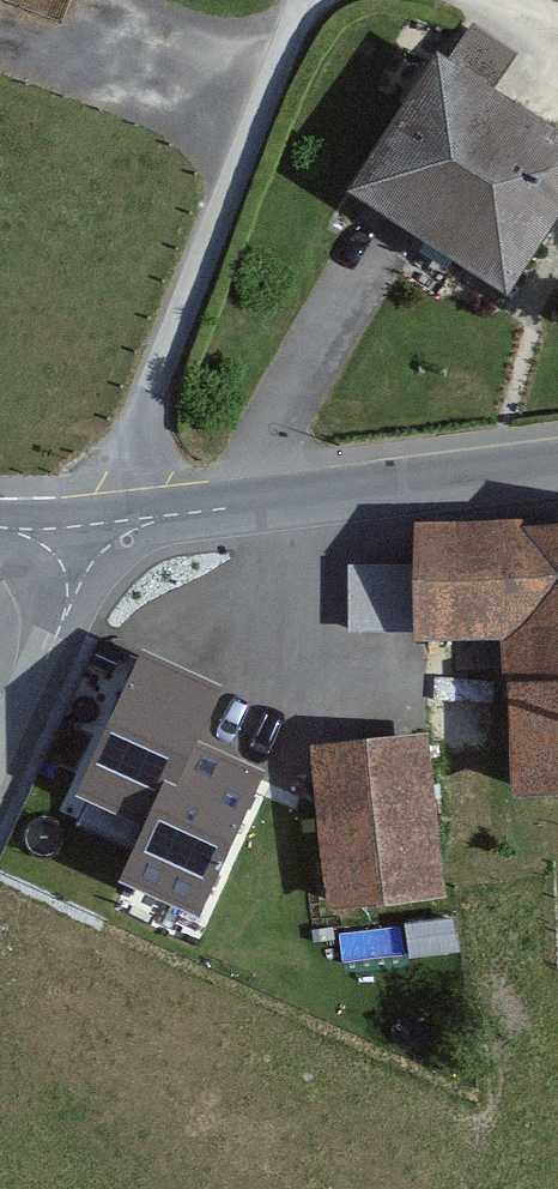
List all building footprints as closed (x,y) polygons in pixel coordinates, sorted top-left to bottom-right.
[(514,53),(473,27),(451,61),(492,88),(514,53)] [(437,52),(403,106),(347,191),(389,218),(506,295),(557,216),(557,131),(492,88),(451,61),(437,52)] [(414,531),(415,562),(417,632),(417,639),(506,637),(507,681),(510,802),(557,801),(557,528),(414,531)] [(415,562),(348,563),(349,601),(349,633),(417,632),(415,562)] [(220,690),(140,654),(76,796),(144,827),(165,781),(177,786),(197,741),(220,690)] [(429,751),(427,736),(368,743),(313,749),(314,766),(331,910),(446,897),(429,751)] [(267,772),(197,741),(177,786),(165,781),(144,827),(134,850),(119,883),(123,885),(201,920),(267,772)]
